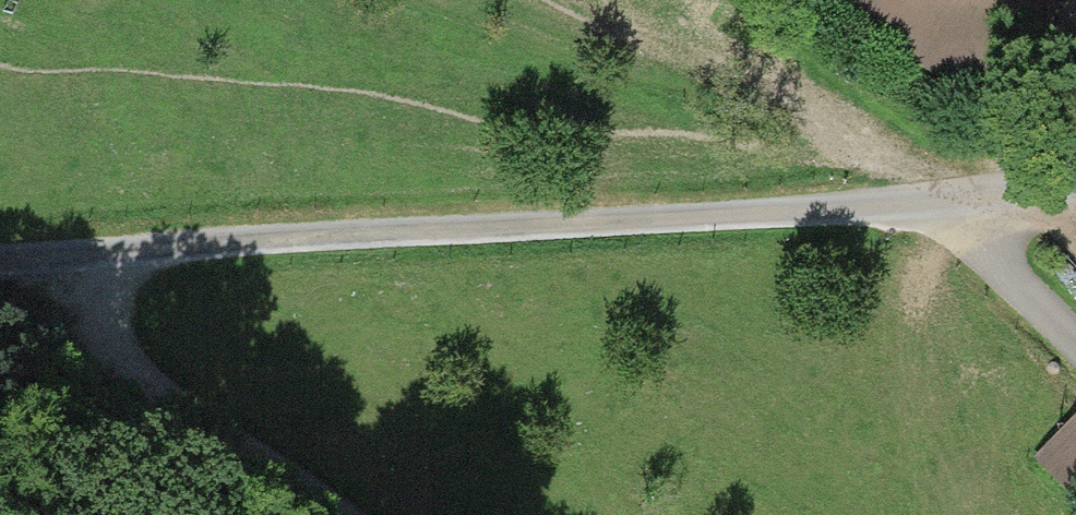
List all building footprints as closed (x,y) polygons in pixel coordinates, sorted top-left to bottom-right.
[(1033,463),(1075,503),(1075,417),(1033,463)]
